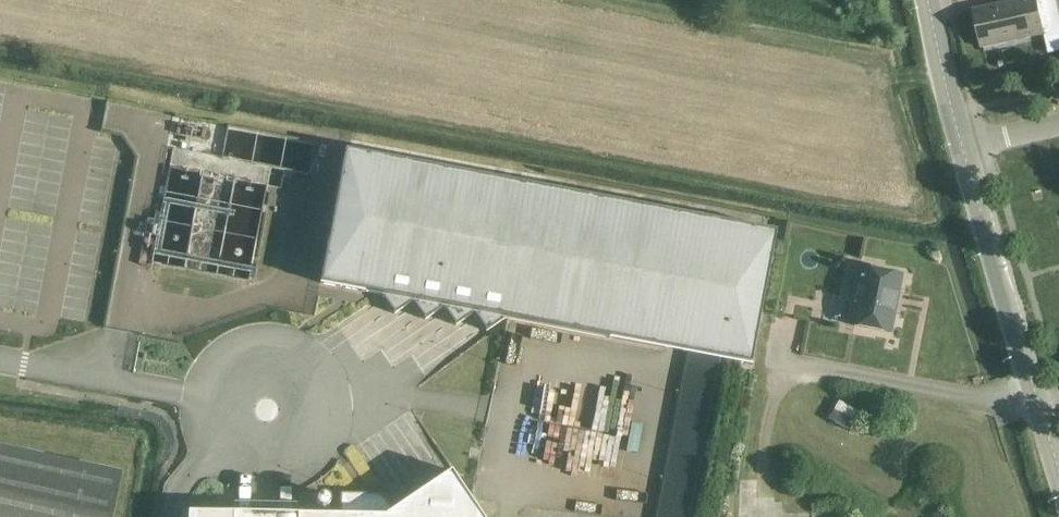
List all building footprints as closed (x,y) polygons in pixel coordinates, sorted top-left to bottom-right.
[(1058,31),(1058,27),(1053,0),(1031,0),(973,12),(980,47),(1058,31)] [(309,174),(315,141),(187,118),(182,149),(171,147),(151,259),(218,271),(220,260),(236,263),(237,260),(251,262),(268,167),(309,174)] [(320,282),(381,294),(394,314),(413,301),(425,319),(443,307),(456,325),(474,313),(486,331),(506,318),(688,352),(656,516),(689,516),(720,358),(750,364),(775,231),(346,149),(320,282)] [(890,332),(895,308),(892,305),(894,296),(897,295),(901,274),(859,265),(847,323),(890,332)] [(123,471),(0,444),(0,516),(113,516),(123,471)] [(451,470),(392,510),(381,493),(340,492),(340,514),(295,513),(295,516),(482,516),(451,470)] [(288,513),(289,495),(277,495),(276,513),(288,513)]
